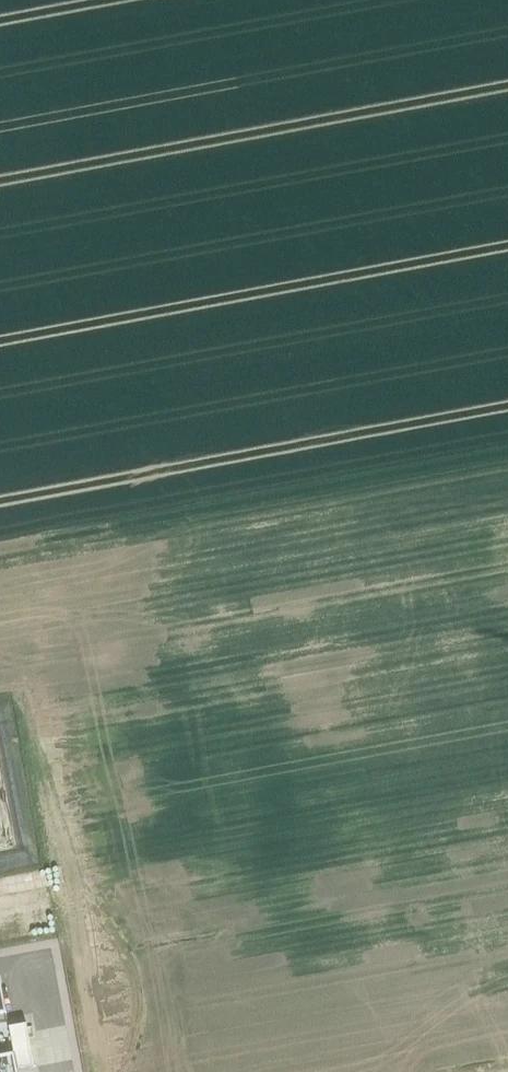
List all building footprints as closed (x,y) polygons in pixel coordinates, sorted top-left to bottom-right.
[(28,938),(26,911),(0,912),(0,939),(28,938)] [(27,1024),(9,1028),(14,1054),(12,1054),(16,1071),(35,1067),(27,1024)]
